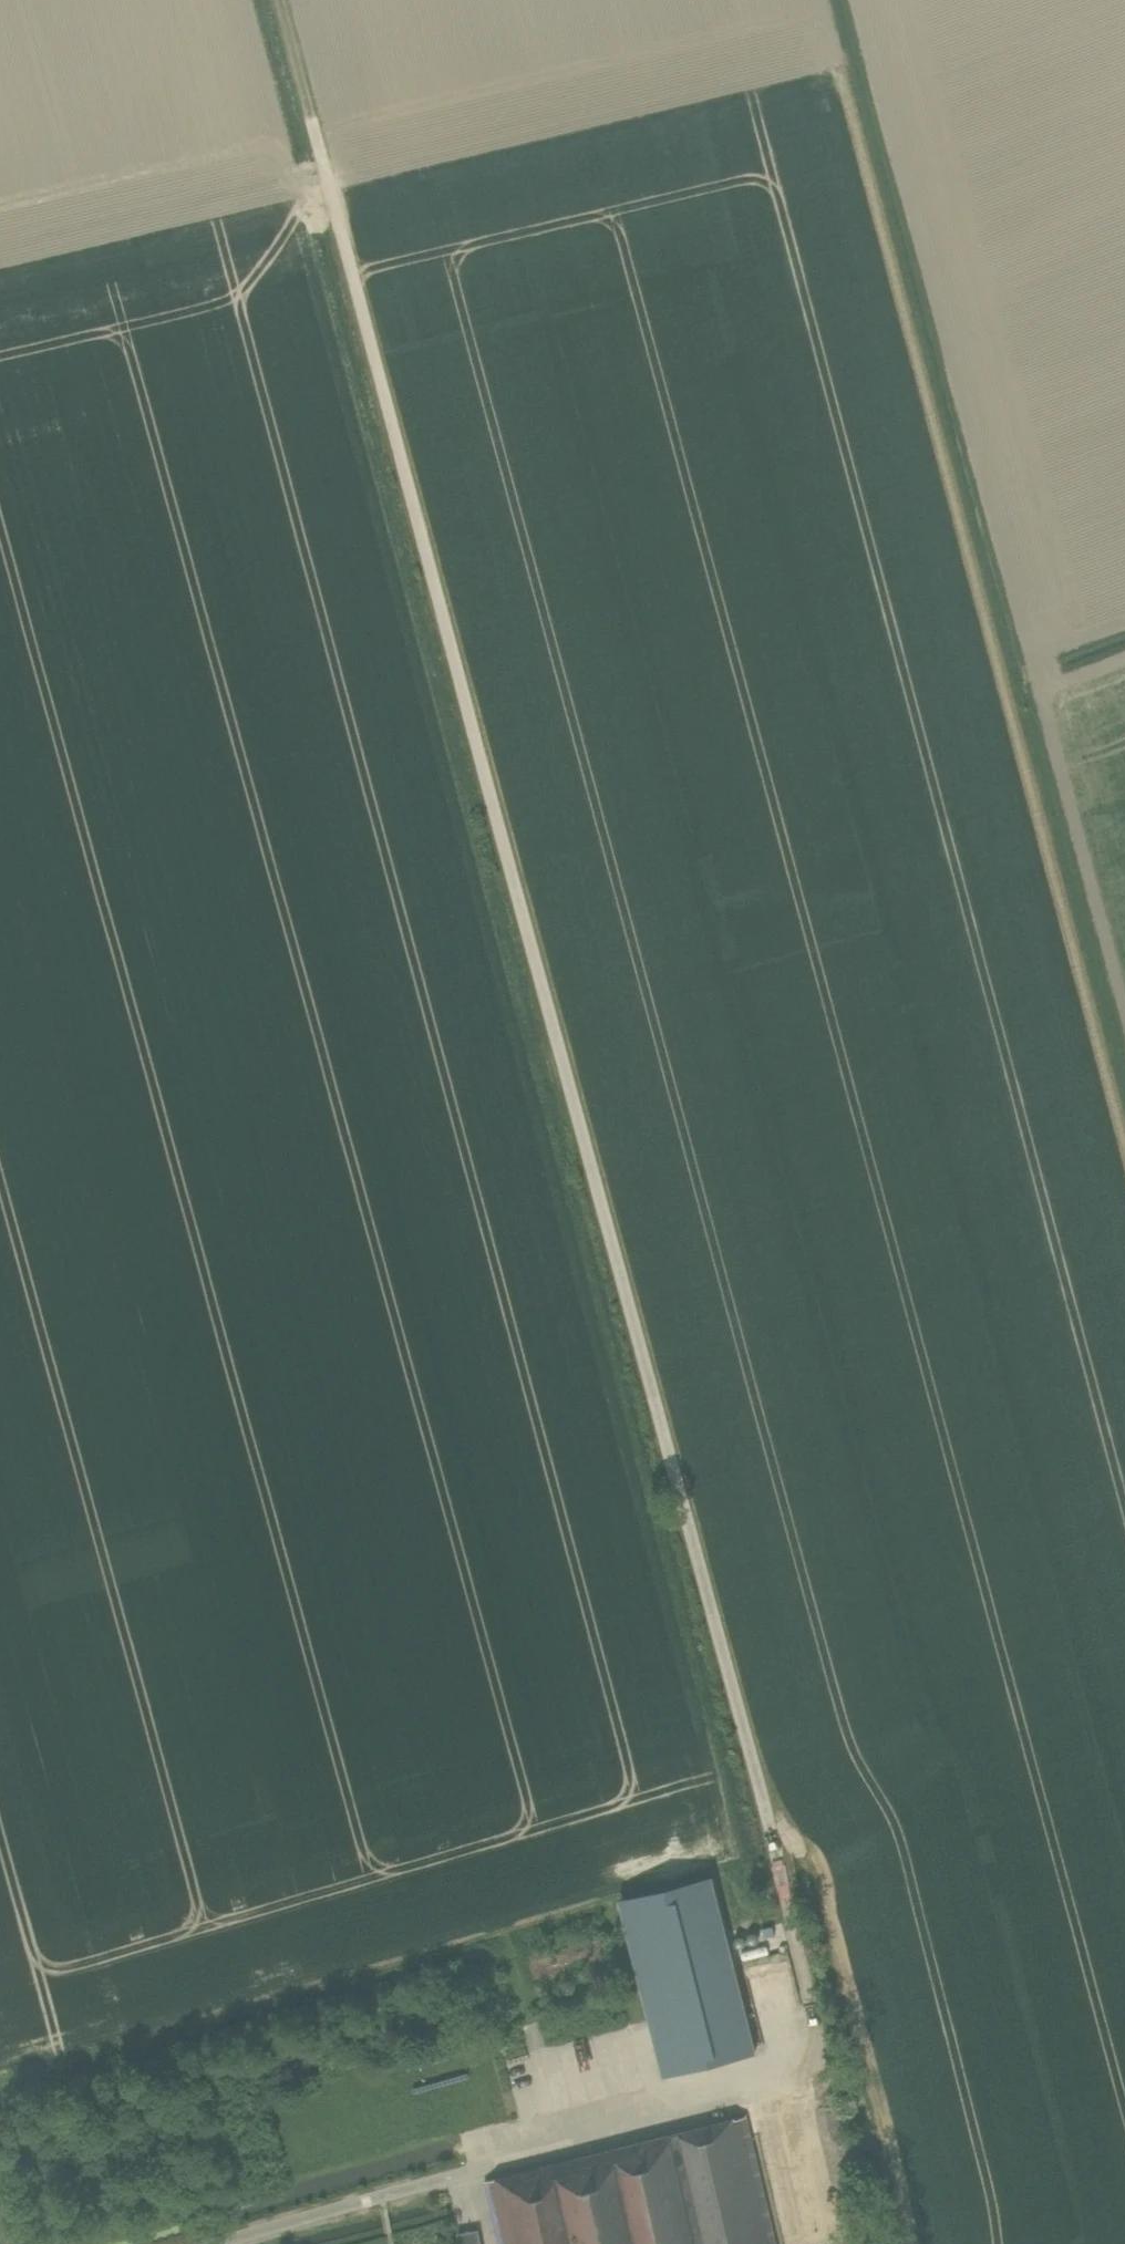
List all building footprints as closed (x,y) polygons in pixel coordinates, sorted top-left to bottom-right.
[(662,2068),(754,2045),(711,1873),(619,1896),(662,2068)] [(747,2115),(485,2181),(500,2243),(777,2243),(747,2115)] [(477,2227),(458,2230),(461,2243),(481,2243),(477,2227)]
